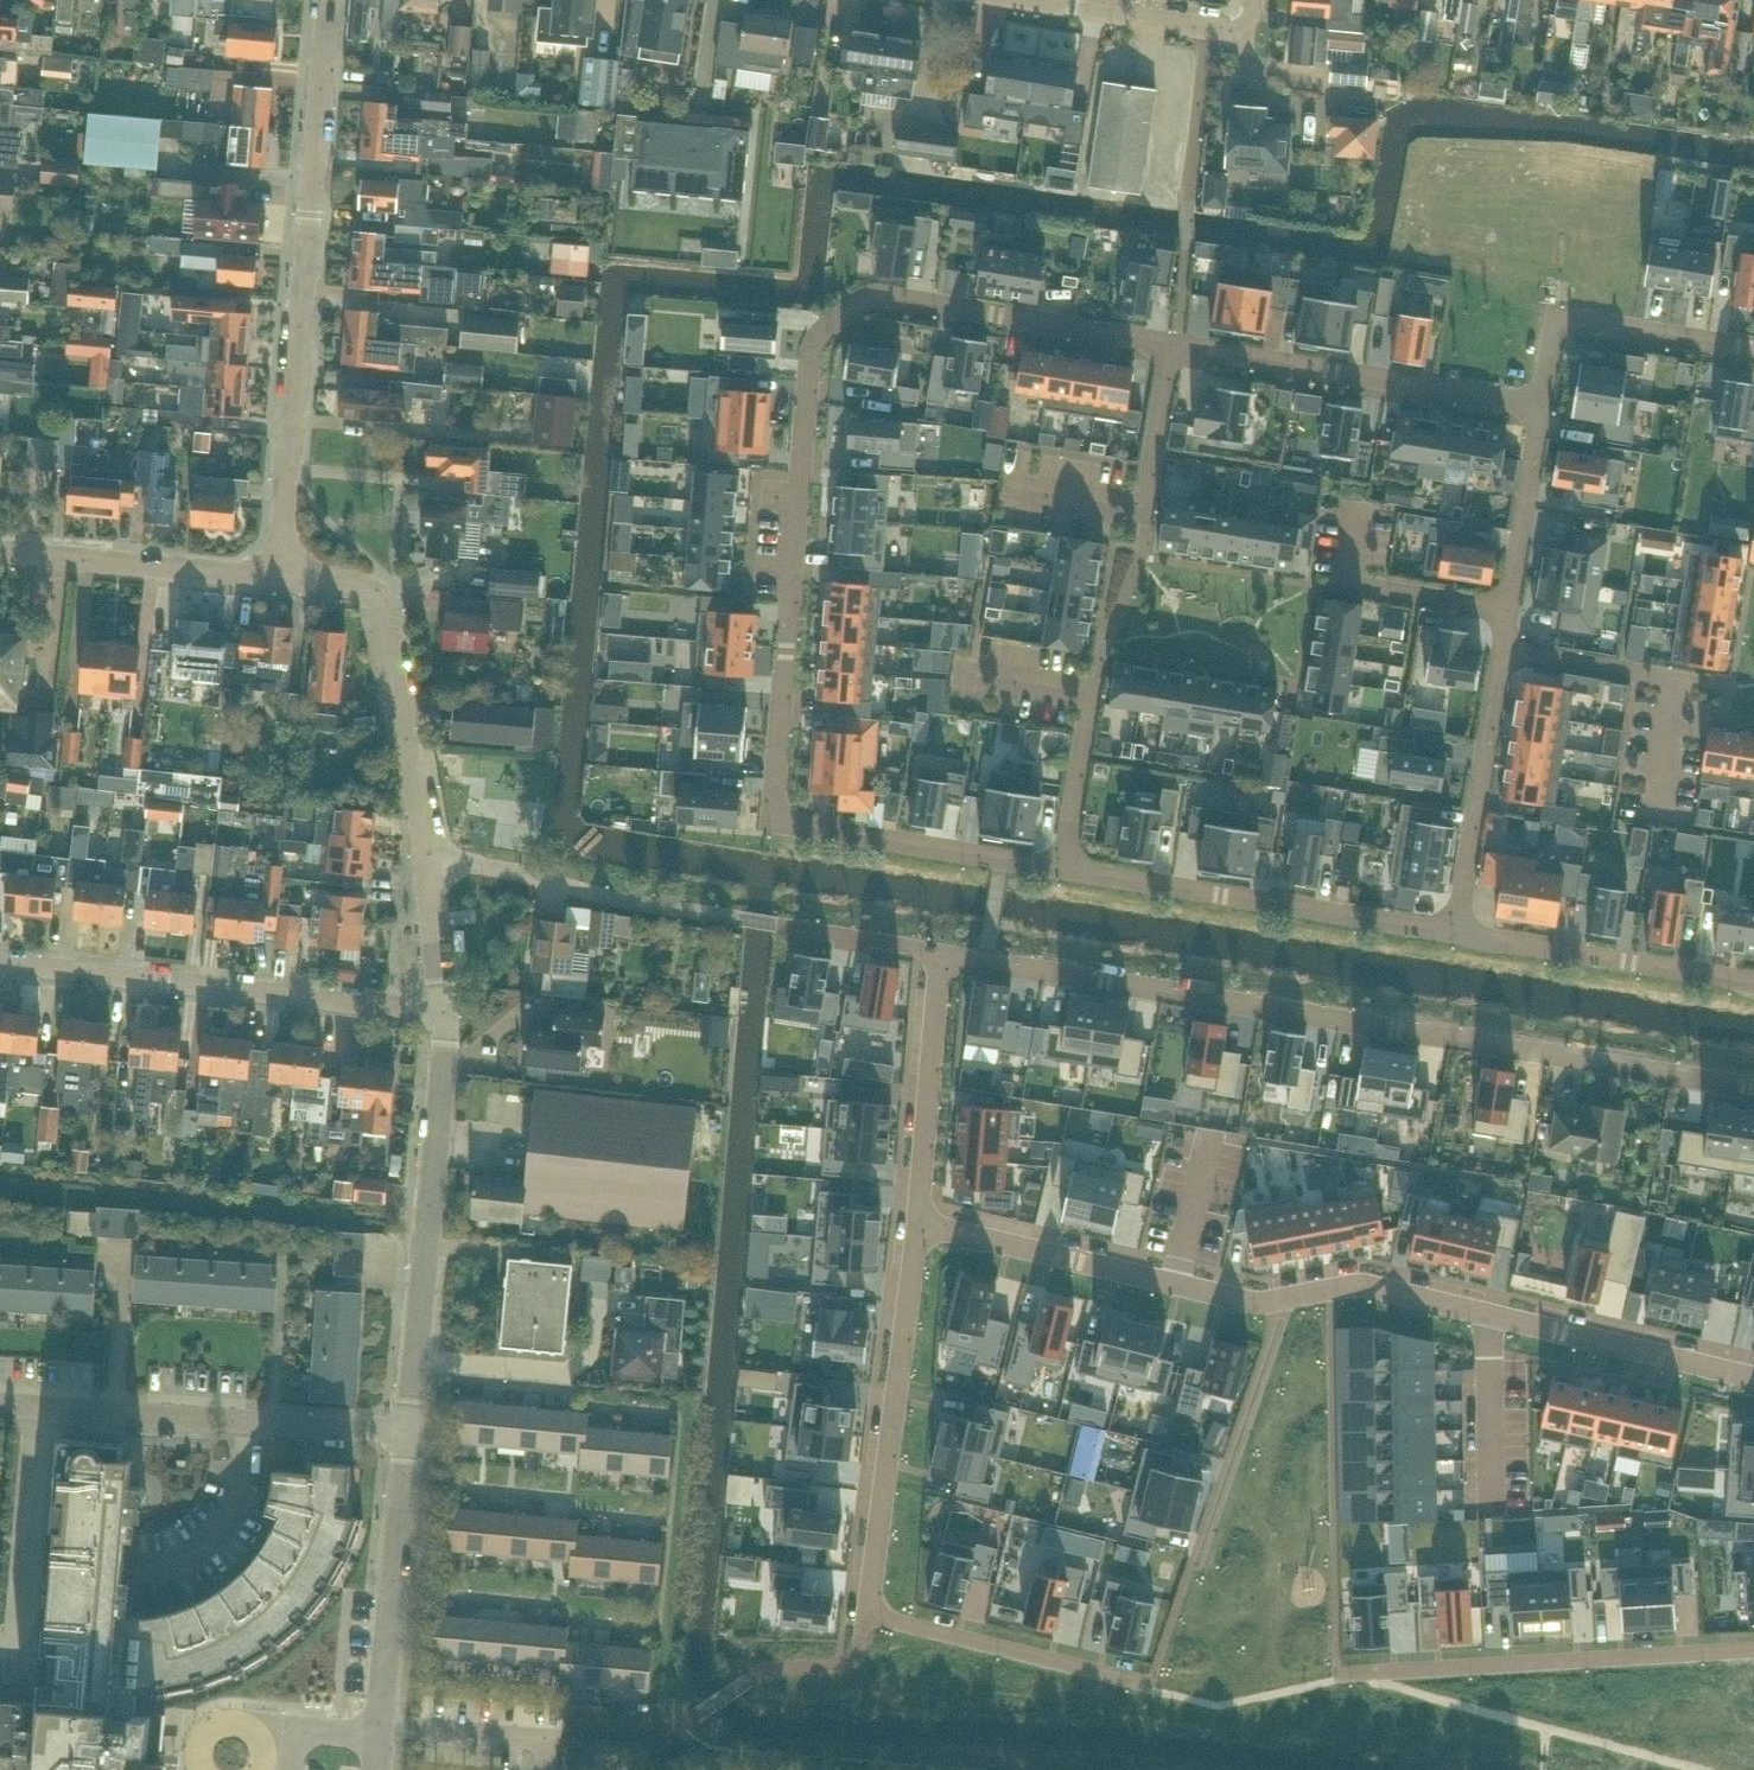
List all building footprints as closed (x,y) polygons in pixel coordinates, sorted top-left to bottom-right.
[(52,0),(30,0),(29,6),(52,9),(52,0)] [(75,0),(61,0),(59,21),(73,22),(75,0)] [(141,0),(126,0),(125,7),(140,8),(141,0)] [(172,4),(173,4),(172,17),(201,19),(203,0),(172,0),(172,4)] [(201,19),(219,21),(272,24),(275,0),(203,0),(201,19)] [(349,39),(368,41),(372,0),(353,0),(349,39)] [(400,9),(400,0),(386,0),(381,40),(397,41),(400,9)] [(439,0),(401,0),(400,9),(406,10),(438,13),(439,0)] [(523,0),(491,0),(490,9),(522,12),(523,0)] [(555,9),(542,8),(539,32),(594,37),(597,0),(556,0),(555,9)] [(648,0),(646,0),(628,0),(622,54),(660,60),(662,48),(681,51),(690,0),(648,0)] [(1293,1),(1295,5),(1294,14),(1329,17),(1327,29),(1343,31),(1362,33),(1363,16),(1353,15),(1355,0),(1294,0),(1293,1)] [(1444,20),(1458,22),(1459,18),(1461,2),(1462,0),(1447,0),(1444,20)] [(1521,0),(1511,0),(1508,20),(1517,22),(1521,0)] [(1517,22),(1514,42),(1528,45),(1532,21),(1528,20),(1532,0),(1521,0),(1517,22)] [(1580,0),(1557,0),(1554,17),(1576,20),(1580,0)] [(1608,0),(1580,0),(1576,20),(1573,42),(1587,44),(1591,21),(1594,22),(1597,1),(1607,3),(1608,0)] [(1612,3),(1623,5),(1618,37),(1619,37),(1616,51),(1631,53),(1639,0),(1612,0),(1612,3)] [(1631,53),(1644,55),(1648,29),(1666,32),(1671,0),(1639,0),(1631,53)] [(1666,32),(1681,35),(1676,64),(1687,65),(1691,42),(1697,0),(1671,0),(1666,32)] [(1691,42),(1710,46),(1706,71),(1727,74),(1728,75),(1729,67),(1735,30),(1721,28),(1725,0),(1697,0),(1691,42)] [(1473,33),(1477,4),(1461,2),(1459,18),(1458,22),(1457,31),(1473,33)] [(1439,12),(1437,12),(1423,10),(1419,39),(1434,42),(1439,12)] [(138,12),(126,11),(126,26),(139,27),(138,12)] [(51,54),(53,38),(31,36),(32,23),(33,24),(34,17),(0,14),(0,49),(51,54)] [(765,18),(747,15),(746,25),(725,22),(717,64),(780,74),(783,55),(789,56),(794,22),(776,19),(777,18),(776,18),(765,16),(765,18)] [(272,24),(219,21),(217,35),(231,36),(229,55),(276,59),(276,54),(279,55),(281,42),(277,41),(279,25),(272,24)] [(470,55),(472,27),(453,26),(451,54),(470,55)] [(818,30),(798,26),(793,59),(813,62),(818,30)] [(1343,31),(1327,29),(1293,26),(1290,62),(1313,65),(1314,60),(1325,62),(1328,40),(1342,42),(1343,31)] [(880,74),(886,36),(849,30),(842,68),(864,72),(864,77),(861,91),(876,93),(879,74),(880,74)] [(1735,30),(1729,67),(1744,70),(1750,33),(1735,30)] [(916,80),(922,41),(886,36),(880,74),(879,74),(876,93),(912,99),(915,80),(916,80)] [(138,63),(167,65),(169,40),(140,38),(138,63)] [(1466,38),(1465,63),(1480,64),(1481,39),(1466,38)] [(184,64),(186,49),(171,48),(169,63),(184,64)] [(487,88),(491,51),(475,49),(472,86),(487,88)] [(73,78),(74,60),(45,57),(44,76),(73,78)] [(613,108),(619,61),(585,57),(580,104),(613,108)] [(9,58),(0,58),(0,87),(2,87),(3,69),(8,70),(9,58)] [(1366,85),(1368,65),(1332,62),(1330,81),(1366,85)] [(1676,64),(1672,84),(1684,86),(1687,65),(1676,64)] [(212,91),(214,70),(182,68),(180,88),(212,91)] [(1143,193),(1157,90),(1105,83),(1090,186),(1143,193)] [(1481,83),(1479,100),(1505,103),(1507,86),(1481,83)] [(1386,88),(1374,86),(1372,99),(1385,100),(1386,88)] [(269,129),(273,90),(237,87),(233,125),(269,129)] [(44,107),(46,91),(15,88),(13,104),(44,107)] [(453,110),(454,96),(409,92),(407,106),(453,110)] [(1647,121),(1650,97),(1626,93),(1622,117),(1647,121)] [(488,111),(489,99),(470,97),(469,109),(488,111)] [(398,116),(398,105),(367,102),(365,129),(456,137),(469,139),(470,123),(398,116)] [(12,104),(0,103),(0,117),(0,118),(0,128),(9,129),(12,104)] [(1268,108),(1237,106),(1236,120),(1233,120),(1230,166),(1271,170),(1271,157),(1291,159),(1294,125),(1267,123),(1268,108)] [(599,142),(602,112),(574,110),(572,140),(599,142)] [(269,129),(233,125),(92,112),(87,161),(158,168),(162,136),(205,140),(205,139),(232,141),(230,164),(266,168),(269,129)] [(619,114),(615,158),(628,159),(635,160),(642,160),(645,126),(638,125),(639,116),(638,116),(623,115),(620,114),(619,114)] [(639,116),(638,125),(645,126),(642,160),(642,162),(645,166),(677,169),(718,173),(722,171),(724,147),(724,146),(737,135),(750,136),(751,126),(708,123),(680,120),(639,116)] [(1375,158),(1378,120),(1330,116),(1329,135),(1347,137),(1346,156),(1375,158)] [(811,117),(807,146),(826,149),(831,120),(811,117)] [(920,156),(924,128),(901,125),(897,152),(920,156)] [(956,161),(960,133),(924,128),(920,156),(956,161)] [(454,156),(456,137),(365,129),(362,156),(393,160),(394,153),(439,156),(437,175),(492,179),(494,159),(454,156)] [(21,132),(0,130),(0,164),(18,166),(20,151),(23,150),(24,138),(21,137),(21,132)] [(724,146),(724,147),(749,149),(750,136),(737,135),(724,146)] [(985,162),(1007,163),(1008,146),(986,144),(985,162)] [(799,145),(797,164),(804,165),(806,146),(799,145)] [(722,171),(719,198),(744,201),(749,149),(724,147),(722,171)] [(615,158),(613,178),(626,179),(628,159),(615,158)] [(635,160),(632,190),(675,194),(677,169),(645,166),(642,162),(642,160),(635,160)] [(78,187),(79,185),(81,165),(45,161),(43,183),(78,187)] [(677,169),(675,194),(719,198),(722,171),(718,173),(677,169)] [(1661,170),(1657,197),(1670,199),(1674,172),(1661,170)] [(1216,173),(1209,173),(1207,173),(1204,206),(1226,208),(1229,174),(1216,173)] [(265,232),(266,215),(262,214),(262,204),(248,203),(250,187),(161,178),(159,198),(200,202),(197,235),(259,241),(260,232),(265,232)] [(428,203),(430,181),(400,179),(399,183),(363,180),(363,184),(360,186),(359,192),(362,195),(361,209),(398,212),(399,206),(410,207),(411,201),(428,203)] [(15,183),(0,181),(0,209),(13,211),(15,183)] [(555,220),(556,200),(542,199),(540,220),(555,220)] [(555,220),(577,222),(578,201),(556,200),(555,220)] [(440,227),(442,214),(417,211),(416,224),(440,227)] [(457,228),(458,215),(445,214),(444,227),(457,228)] [(1459,214),(1450,268),(1492,276),(1501,221),(1459,214)] [(878,221),(872,255),(881,256),(878,274),(909,279),(909,276),(914,247),(929,250),(934,219),(925,217),(924,223),(916,222),(915,227),(878,221)] [(439,244),(440,227),(398,224),(396,240),(439,244)] [(172,252),(189,253),(189,232),(173,232),(172,252)] [(386,248),(387,235),(356,232),(353,259),(437,266),(438,252),(386,248)] [(1687,237),(1655,232),(1646,285),(1678,290),(1687,237)] [(1524,234),(1515,288),(1557,295),(1566,241),(1524,234)] [(1729,234),(1723,269),(1737,272),(1732,304),(1753,308),(1753,238),(1729,234)] [(1008,296),(1017,242),(988,237),(986,252),(981,251),(979,263),(983,264),(979,291),(1008,296)] [(1718,242),(1687,237),(1678,290),(1710,295),(1718,242)] [(1566,241),(1557,295),(1599,302),(1608,247),(1566,241)] [(1037,301),(1046,247),(1017,242),(1008,296),(1037,301)] [(562,244),(561,244),(560,244),(557,273),(587,276),(590,246),(562,244)] [(1159,248),(1156,265),(1128,261),(1119,312),(1151,318),(1157,285),(1171,287),(1177,251),(1159,248)] [(718,250),(717,266),(737,268),(739,252),(718,250)] [(255,286),(258,257),(198,252),(197,256),(193,256),(192,266),(220,269),(219,283),(255,286)] [(437,266),(353,259),(352,268),(349,270),(348,280),(351,282),(351,286),(382,289),(382,283),(422,286),(421,301),(455,303),(456,289),(484,291),(486,270),(437,266)] [(1249,271),(1223,267),(1220,282),(1219,282),(1219,283),(1220,284),(1212,327),(1212,329),(1216,330),(1215,332),(1235,336),(1236,333),(1239,333),(1249,271)] [(1292,278),(1249,271),(1239,333),(1266,338),(1266,337),(1265,336),(1270,308),(1286,311),(1292,278)] [(1065,275),(1063,285),(1078,287),(1079,278),(1065,275)] [(1389,317),(1395,279),(1381,277),(1375,315),(1389,317)] [(31,280),(0,278),(0,301),(29,304),(31,280)] [(1335,285),(1292,278),(1286,311),(1302,314),(1297,342),(1296,343),(1300,344),(1300,347),(1320,350),(1320,347),(1323,348),(1332,301),(1335,285)] [(73,281),(70,305),(117,311),(120,287),(73,281)] [(151,306),(173,306),(173,285),(151,284),(151,306)] [(1357,305),(1332,301),(1323,348),(1350,352),(1351,351),(1350,351),(1355,322),(1371,325),(1376,292),(1359,289),(1357,305)] [(120,327),(140,329),(144,295),(123,292),(119,327),(120,327)] [(226,311),(227,301),(176,296),(174,318),(214,322),(213,336),(251,340),(253,314),(226,311)] [(380,312),(379,312),(349,310),(346,337),(389,341),(402,342),(421,344),(447,346),(449,330),(379,323),(380,312)] [(519,352),(522,321),(464,315),(461,347),(519,352)] [(630,315),(627,363),(643,364),(647,316),(630,315)] [(1431,320),(1401,315),(1393,359),(1424,365),(1431,320)] [(726,317),(724,353),(731,354),(730,369),(758,372),(759,356),(775,357),(778,322),(726,317)] [(11,341),(12,326),(0,325),(0,340),(11,341)] [(138,355),(140,329),(120,327),(119,327),(116,354),(118,353),(134,355),(136,355),(138,355)] [(114,338),(89,335),(86,360),(112,363),(114,338)] [(251,340),(213,336),(206,336),(204,349),(171,346),(169,358),(248,366),(251,340)] [(934,366),(928,401),(929,401),(946,404),(948,389),(979,394),(988,342),(954,336),(950,358),(948,368),(934,366)] [(389,341),(346,337),(344,364),(415,370),(416,354),(417,343),(402,342),(389,341)] [(11,341),(0,340),(0,354),(23,357),(24,342),(11,341)] [(851,344),(845,378),(886,385),(883,400),(918,405),(921,389),(897,385),(903,353),(851,344)] [(1045,408),(1054,355),(1025,350),(1018,392),(1046,397),(1044,408),(1045,408)] [(1640,399),(1624,396),(1628,373),(1643,375),(1646,358),(1613,352),(1610,368),(1583,364),(1583,363),(1581,363),(1581,367),(1578,366),(1575,386),(1577,387),(1577,390),(1639,400),(1640,399)] [(1071,412),(1080,359),(1054,355),(1045,408),(1071,412)] [(247,377),(248,366),(169,358),(168,372),(197,375),(196,387),(208,388),(246,392),(246,387),(249,385),(249,379),(247,377)] [(1098,406),(1105,363),(1080,359),(1071,412),(1096,417),(1098,406)] [(36,364),(0,360),(0,379),(34,382),(36,364)] [(1140,431),(1143,413),(1143,411),(1127,409),(1134,368),(1105,363),(1098,406),(1096,417),(1124,421),(1122,429),(1124,429),(1140,431)] [(770,423),(773,393),(755,392),(746,391),(747,378),(710,375),(707,418),(770,423)] [(0,379),(0,393),(33,396),(34,382),(0,379)] [(123,404),(125,381),(110,380),(108,402),(123,404)] [(1714,435),(1753,442),(1753,410),(1750,410),(1753,385),(1723,380),(1714,435)] [(445,400),(446,385),(406,381),(405,392),(344,387),(343,402),(340,403),(339,409),(342,413),(342,416),(403,421),(406,397),(445,400)] [(196,387),(194,387),(182,386),(180,411),(206,413),(206,414),(244,418),(246,392),(208,388),(196,387)] [(1199,401),(1194,432),(1210,435),(1209,439),(1243,445),(1252,393),(1218,387),(1215,404),(1207,403),(1199,401)] [(1632,446),(1639,400),(1577,390),(1572,417),(1574,417),(1602,421),(1599,440),(1632,446)] [(577,398),(539,395),(535,442),(573,445),(577,398)] [(643,398),(627,396),(626,408),(642,409),(643,398)] [(1329,402),(1321,454),(1353,460),(1351,473),(1367,476),(1373,442),(1358,440),(1363,408),(1329,402)] [(1419,476),(1428,419),(1399,414),(1392,456),(1420,461),(1418,476),(1419,476)] [(76,445),(79,419),(79,418),(64,417),(61,439),(61,443),(76,445)] [(768,454),(770,423),(707,418),(703,461),(740,464),(741,452),(768,454)] [(852,418),(849,450),(882,453),(880,467),(916,470),(920,423),(919,423),(852,418)] [(1444,480),(1454,423),(1428,419),(1419,476),(1444,480)] [(1477,441),(1479,427),(1454,423),(1444,480),(1445,480),(1447,466),(1472,470),(1477,441)] [(1174,424),(1171,447),(1184,449),(1188,426),(1174,424)] [(1514,492),(1520,459),(1504,456),(1507,436),(1508,432),(1480,427),(1479,427),(1477,441),(1472,470),(1497,474),(1495,489),(1514,492)] [(210,452),(212,433),(198,432),(196,451),(210,452)] [(57,469),(60,440),(32,438),(29,466),(57,469)] [(639,444),(626,442),(625,456),(638,457),(639,444)] [(1093,443),(1091,451),(1105,454),(1107,445),(1093,443)] [(108,468),(111,444),(102,444),(101,453),(95,516),(121,518),(122,506),(135,507),(138,471),(108,468)] [(489,471),(490,451),(432,446),(431,449),(428,450),(427,459),(430,461),(430,466),(440,467),(439,477),(465,480),(464,492),(485,494),(511,496),(527,497),(528,475),(489,471)] [(1559,450),(1553,484),(1585,490),(1583,504),(1618,510),(1626,461),(1559,450)] [(164,479),(167,454),(141,451),(138,477),(152,479),(152,485),(149,485),(146,520),(174,523),(178,488),(167,487),(168,480),(164,479)] [(95,516),(101,453),(92,452),(90,466),(85,465),(84,476),(72,475),(69,513),(95,516)] [(615,459),(614,473),(628,474),(630,461),(615,459)] [(737,504),(740,474),(697,471),(694,500),(737,504)] [(1243,471),(1241,485),(1250,486),(1252,472),(1243,471)] [(891,475),(861,473),(859,488),(836,487),(833,518),(887,523),(891,475)] [(228,497),(229,478),(202,476),(200,494),(198,494),(195,526),(234,529),(237,498),(228,497)] [(509,523),(511,496),(485,494),(484,506),(470,505),(470,504),(427,500),(425,515),(423,517),(422,527),(424,529),(424,533),(430,534),(428,555),(457,558),(459,558),(459,556),(479,558),(480,541),(481,527),(491,528),(491,522),(509,523)] [(617,494),(616,507),(632,509),(633,496),(617,494)] [(735,532),(737,504),(694,500),(692,529),(735,532)] [(1455,506),(1452,520),(1462,522),(1465,507),(1455,506)] [(1188,554),(1195,512),(1166,507),(1159,550),(1188,554)] [(1214,558),(1221,516),(1195,512),(1188,554),(1214,558)] [(1313,549),(1318,517),(1319,516),(1299,513),(1299,514),(1297,528),(1277,525),(1275,524),(1271,524),(1271,528),(1270,529),(1264,567),(1293,571),(1297,547),(1301,548),(1313,549)] [(1239,563),(1246,520),(1221,516),(1214,558),(1239,563)] [(884,571),(887,523),(833,518),(831,550),(842,551),(840,567),(872,570),(884,571)] [(1271,528),(1271,524),(1246,520),(1239,563),(1264,567),(1270,529),(1271,528)] [(1432,526),(1425,573),(1492,584),(1497,552),(1464,547),(1466,532),(1432,526)] [(733,560),(735,532),(692,529),(690,557),(733,560)] [(1573,551),(1543,546),(1538,576),(1601,586),(1608,541),(1576,535),(1573,551)] [(1100,572),(1105,543),(1062,536),(1057,565),(1100,572)] [(613,537),(612,550),(629,552),(630,539),(613,537)] [(1739,589),(1744,560),(1690,551),(1685,580),(1739,589)] [(613,552),(612,569),(629,571),(631,554),(613,552)] [(730,590),(733,560),(690,557),(687,587),(730,590)] [(1096,597),(1100,572),(1057,565),(1053,590),(1096,597)] [(540,598),(542,573),(492,568),(490,594),(540,598)] [(828,582),(826,612),(880,616),(882,587),(902,588),(903,572),(884,571),(872,570),(871,586),(828,582)] [(1593,632),(1601,586),(1538,576),(1533,606),(1563,611),(1561,626),(1593,632)] [(1735,614),(1739,589),(1685,580),(1681,605),(1735,614)] [(1092,623),(1096,597),(1053,590),(1049,616),(1092,623)] [(607,593),(606,608),(622,609),(623,594),(607,593)] [(734,598),(703,595),(699,641),(753,645),(756,616),(732,614),(734,598)] [(1359,634),(1364,604),(1321,597),(1316,627),(1353,633),(1359,634)] [(489,615),(449,611),(447,628),(443,630),(442,641),(446,643),(446,647),(488,651),(490,627),(521,630),(524,601),(491,598),(489,615)] [(1731,639),(1735,614),(1681,605),(1677,630),(1731,639)] [(987,607),(986,616),(1000,619),(1002,609),(987,607)] [(877,645),(880,616),(826,612),(823,640),(877,645)] [(1087,652),(1092,623),(1049,616),(1044,645),(1087,652)] [(564,638),(566,618),(557,617),(556,637),(564,638)] [(280,627),(278,623),(271,622),(268,626),(263,625),(263,634),(245,632),(243,658),(260,660),(260,661),(261,661),(259,676),(267,685),(288,688),(291,664),(295,629),(280,627)] [(226,628),(224,624),(212,623),(209,626),(208,631),(179,629),(180,624),(179,624),(172,690),(193,692),(194,679),(223,682),(224,666),(235,668),(238,643),(227,642),(228,633),(226,633),(226,628)] [(1355,659),(1359,634),(1353,633),(1316,627),(1312,652),(1355,659)] [(1431,646),(1426,681),(1478,689),(1483,655),(1466,652),(1463,652),(1465,639),(1468,640),(1470,632),(1439,627),(1436,647),(1431,646)] [(342,634),(340,630),(333,629),(331,632),(318,631),(311,698),(339,701),(343,669),(346,670),(348,659),(344,658),(347,634),(342,634)] [(1726,669),(1731,639),(1677,630),(1672,660),(1726,669)] [(19,711),(21,689),(24,689),(28,634),(0,631),(0,709),(19,711)] [(875,673),(877,645),(823,640),(821,668),(875,673)] [(1392,640),(1391,650),(1405,652),(1407,642),(1392,640)] [(109,693),(115,642),(102,641),(101,644),(88,643),(81,708),(90,709),(92,691),(109,693)] [(753,645),(699,641),(695,686),(726,689),(727,673),(751,675),(753,645)] [(127,647),(128,643),(115,642),(109,693),(127,695),(125,708),(135,709),(141,648),(127,647)] [(1351,684),(1355,659),(1312,652),(1308,677),(1351,684)] [(1141,709),(1148,667),(1119,662),(1112,705),(1141,709)] [(1164,728),(1173,671),(1148,667),(1141,709),(1165,713),(1163,728),(1164,728)] [(875,673),(821,668),(819,698),(842,700),(840,716),(847,717),(859,718),(871,718),(875,673)] [(1189,732),(1198,675),(1173,671),(1164,728),(1189,732)] [(1521,682),(1516,711),(1570,720),(1574,692),(1596,695),(1598,678),(1565,673),(1563,689),(1521,682)] [(1219,707),(1224,679),(1198,675),(1189,732),(1214,736),(1219,707)] [(1346,713),(1351,684),(1308,677),(1303,706),(1346,713)] [(1242,726),(1249,683),(1224,679),(1219,707),(1214,736),(1215,736),(1218,722),(1242,726)] [(1387,679),(1385,688),(1399,690),(1400,681),(1387,679)] [(1271,731),(1278,688),(1249,683),(1242,726),(1271,731)] [(297,722),(300,693),(281,691),(278,721),(297,722)] [(533,744),(536,710),(456,702),(455,713),(445,713),(444,725),(454,726),(453,737),(533,744)] [(701,703),(685,702),(683,728),(746,734),(748,706),(747,706),(747,707),(702,703),(702,702),(701,702),(701,703)] [(555,708),(545,708),(542,707),(538,750),(552,751),(555,708)] [(53,740),(55,715),(55,713),(55,712),(49,711),(47,711),(26,710),(24,738),(10,736),(8,754),(7,766),(57,770),(60,741),(53,740)] [(342,733),(343,716),(301,711),(299,728),(342,733)] [(1516,711),(1511,740),(1565,748),(1570,720),(1516,711)] [(876,765),(880,719),(871,718),(859,718),(847,717),(846,733),(816,730),(813,760),(876,765)] [(594,726),(593,740),(607,741),(608,727),(594,726)] [(747,757),(749,737),(746,737),(746,734),(683,728),(679,771),(713,774),(714,758),(742,760),(742,761),(744,761),(744,757),(747,757)] [(1732,787),(1734,776),(1741,733),(1711,728),(1702,782),(1732,787)] [(67,731),(64,761),(79,762),(82,733),(78,732),(67,731)] [(1741,733),(1734,776),(1753,779),(1753,735),(1741,733)] [(1361,746),(1356,775),(1375,778),(1375,782),(1442,792),(1447,760),(1414,755),(1417,741),(1382,735),(1380,750),(1361,746)] [(144,739),(132,738),(129,737),(126,767),(141,769),(144,739)] [(1511,740),(1507,768),(1561,776),(1565,748),(1511,740)] [(1125,741),(1122,756),(1132,757),(1134,743),(1125,741)] [(1136,743),(1134,757),(1143,759),(1146,745),(1136,743)] [(226,755),(211,753),(208,773),(224,776),(226,755)] [(1267,753),(1262,783),(1282,786),(1287,756),(1267,753)] [(1226,758),(1224,772),(1233,774),(1235,759),(1226,758)] [(876,767),(876,765),(813,760),(811,790),(841,793),(840,809),(874,812),(876,791),(863,790),(865,766),(876,767)] [(200,803),(201,794),(187,792),(189,770),(166,767),(163,798),(200,803)] [(920,767),(911,823),(942,828),(946,803),(962,805),(967,774),(920,767)] [(1507,768),(1502,797),(1544,804),(1542,820),(1574,825),(1576,809),(1556,806),(1561,776),(1507,768)] [(737,826),(738,817),(742,813),(743,805),(739,801),(740,792),(706,789),(707,774),(667,770),(665,770),(663,794),(681,795),(679,821),(737,826)] [(1018,776),(991,772),(988,789),(981,833),(980,834),(985,835),(984,838),(1004,841),(1004,838),(1008,839),(1018,776)] [(41,807),(45,779),(12,774),(7,802),(41,807)] [(1044,781),(1018,776),(1008,839),(1035,843),(1035,842),(1034,842),(1042,797),(1042,798),(1042,796),(1044,781)] [(80,788),(78,805),(112,809),(114,792),(80,788)] [(1128,805),(1120,857),(1154,863),(1160,825),(1175,827),(1180,791),(1164,788),(1161,810),(1128,805)] [(903,793),(889,791),(885,819),(898,822),(903,793)] [(150,799),(148,817),(182,821),(184,803),(150,799)] [(1396,851),(1449,860),(1454,828),(1431,824),(1434,809),(1403,804),(1396,851)] [(1226,874),(1236,812),(1194,805),(1188,838),(1204,841),(1199,868),(1199,870),(1203,871),(1202,873),(1222,877),(1223,874),(1226,874)] [(370,849),(375,812),(315,806),(311,843),(319,844),(370,849)] [(1236,812),(1226,874),(1253,879),(1257,849),(1273,852),(1278,819),(1236,812)] [(1323,854),(1338,856),(1344,820),(1328,818),(1325,835),(1294,830),(1286,881),(1318,887),(1323,854)] [(10,826),(8,844),(44,846),(45,828),(10,826)] [(142,864),(146,830),(127,828),(124,861),(142,864)] [(1498,845),(1499,837),(1489,835),(1487,843),(1498,845)] [(310,855),(311,843),(287,840),(286,853),(310,855)] [(88,843),(75,841),(74,841),(70,873),(69,882),(80,883),(77,917),(100,920),(106,873),(107,863),(86,860),(88,843)] [(171,928),(174,893),(157,891),(162,845),(146,843),(140,891),(151,892),(147,925),(156,926),(155,931),(168,932),(168,928),(171,928)] [(216,847),(197,844),(194,875),(212,877),(216,847)] [(367,875),(370,849),(319,844),(317,859),(328,860),(327,870),(367,875)] [(232,852),(232,847),(216,845),(216,847),(213,875),(229,877),(226,900),(222,900),(218,933),(241,936),(248,873),(250,854),(232,852)] [(1444,892),(1450,860),(1449,860),(1396,851),(1390,883),(1399,884),(1394,909),(1414,913),(1418,888),(1444,892)] [(33,878),(36,854),(17,852),(14,876),(10,875),(7,909),(30,912),(33,878)] [(1489,852),(1484,883),(1502,886),(1497,916),(1529,921),(1536,870),(1538,860),(1489,852)] [(179,854),(177,870),(189,872),(190,855),(179,854)] [(1536,870),(1529,921),(1557,926),(1562,895),(1578,898),(1582,872),(1583,865),(1563,862),(1561,874),(1536,870)] [(283,877),(284,867),(268,865),(267,875),(248,873),(241,936),(244,936),(243,941),(256,943),(257,938),(265,939),(268,905),(280,907),(281,902),(283,877)] [(69,882),(70,873),(49,871),(48,880),(33,878),(30,912),(53,915),(57,881),(69,882)] [(1582,872),(1577,903),(1593,906),(1588,931),(1619,936),(1628,880),(1582,872)] [(129,876),(122,875),(106,873),(100,920),(103,920),(102,925),(115,926),(116,922),(124,923),(129,876)] [(194,876),(177,874),(176,874),(174,893),(171,928),(194,931),(198,896),(188,895),(189,891),(193,891),(194,876)] [(1655,889),(1646,940),(1650,941),(1649,945),(1674,949),(1675,945),(1678,945),(1684,914),(1699,916),(1705,880),(1687,877),(1684,893),(1655,889)] [(1712,903),(1714,889),(1705,887),(1702,902),(1712,903)] [(364,898),(343,896),(328,894),(327,906),(315,904),(313,918),(361,924),(364,898)] [(280,914),(302,917),(303,905),(281,902),(280,907),(281,907),(280,914)] [(1744,952),(1751,910),(1722,905),(1715,948),(1744,952)] [(1751,910),(1744,952),(1753,954),(1753,910),(1751,910)] [(617,915),(617,914),(593,911),(589,944),(613,947),(615,930),(632,932),(634,917),(617,915)] [(298,947),(302,917),(280,914),(277,945),(298,947)] [(358,950),(361,924),(313,918),(311,936),(323,937),(322,945),(356,949),(354,964),(366,965),(368,951),(358,950)] [(572,974),(577,924),(540,920),(534,970),(572,974)] [(820,1021),(837,1024),(842,994),(826,991),(832,958),(797,953),(789,1005),(821,1010),(820,1021)] [(901,986),(898,985),(901,968),(869,963),(864,997),(847,994),(842,1025),(890,1033),(895,1003),(898,1003),(901,986)] [(712,975),(696,973),(694,1002),(709,1004),(712,975)] [(1017,1055),(1023,1022),(1006,1020),(1012,986),(977,980),(967,1044),(999,1049),(999,1052),(1017,1055)] [(605,1089),(729,1101),(738,1007),(613,996),(605,1089)] [(1090,1064),(1100,1002),(1071,997),(1067,1026),(1050,1024),(1044,1057),(1090,1064)] [(1100,1002),(1090,1064),(1119,1069),(1118,1074),(1140,1077),(1146,1040),(1125,1037),(1130,1007),(1100,1002)] [(582,1069),(584,1044),(603,1045),(606,1015),(558,1010),(556,1029),(529,1026),(525,1064),(582,1069)] [(19,1016),(0,1014),(0,1102),(9,1103),(10,1090),(19,1016)] [(38,1053),(42,1018),(19,1016),(10,1090),(41,1093),(43,1068),(32,1067),(34,1052),(38,1053)] [(86,1023),(86,1019),(74,1017),(73,1022),(65,1021),(57,1090),(66,1091),(64,1102),(79,1104),(88,1024),(86,1023)] [(1234,1093),(1239,1062),(1222,1059),(1228,1025),(1196,1020),(1185,1086),(1234,1093)] [(108,1064),(112,1026),(88,1024),(79,1104),(79,1110),(91,1111),(96,1062),(108,1064)] [(174,1033),(174,1029),(162,1027),(161,1032),(159,1032),(154,1073),(177,1076),(182,1034),(174,1033)] [(135,1029),(131,1066),(140,1067),(134,1117),(149,1118),(154,1073),(159,1032),(135,1029)] [(1289,1106),(1310,1110),(1317,1070),(1302,1067),(1307,1035),(1273,1029),(1264,1081),(1292,1085),(1289,1106)] [(221,1114),(229,1039),(206,1037),(201,1071),(203,1071),(200,1100),(207,1101),(206,1112),(221,1114)] [(249,1075),(253,1042),(229,1039),(221,1114),(234,1115),(235,1099),(245,1100),(243,1117),(256,1119),(261,1076),(249,1075)] [(293,1098),(299,1047),(276,1045),(272,1078),(262,1076),(261,1076),(256,1119),(254,1135),(271,1137),(276,1096),(293,1098)] [(1382,1113),(1393,1050),(1366,1046),(1360,1078),(1344,1075),(1338,1106),(1382,1113)] [(320,1077),(323,1050),(299,1047),(293,1098),(291,1118),(311,1121),(308,1144),(324,1146),(327,1123),(332,1078),(320,1077)] [(1393,1050),(1382,1113),(1426,1121),(1431,1090),(1414,1087),(1419,1055),(1393,1050)] [(880,1064),(878,1078),(892,1080),(895,1066),(880,1064)] [(362,1146),(364,1131),(370,1070),(345,1067),(341,1103),(344,1104),(342,1122),(352,1123),(351,1129),(352,1129),(350,1145),(362,1146)] [(1511,1106),(1516,1072),(1485,1067),(1482,1084),(1480,1084),(1477,1101),(1479,1101),(1474,1132),(1522,1140),(1527,1109),(1511,1106)] [(389,1134),(396,1073),(370,1070),(364,1131),(389,1134)] [(182,1138),(187,1091),(170,1089),(164,1136),(182,1138)] [(682,1230),(697,1105),(596,1096),(537,1089),(527,1182),(478,1177),(477,1189),(475,1189),(475,1193),(476,1193),(474,1216),(523,1221),(524,1212),(682,1230)] [(196,1140),(200,1110),(186,1108),(188,1091),(187,1091),(182,1138),(196,1140)] [(829,1098),(827,1128),(890,1133),(893,1104),(829,1098)] [(1677,1162),(1732,1171),(1743,1109),(1713,1104),(1708,1133),(1683,1129),(1677,1162)] [(958,1133),(1020,1138),(1022,1111),(960,1105),(958,1133)] [(1617,1161),(1625,1112),(1588,1105),(1586,1119),(1578,1118),(1578,1116),(1557,1113),(1551,1148),(1580,1153),(1580,1155),(1617,1161)] [(56,1142),(60,1108),(44,1107),(40,1140),(56,1142)] [(1743,1109),(1732,1171),(1753,1175),(1753,1111),(1743,1109)] [(337,1152),(340,1127),(327,1126),(324,1150),(337,1152)] [(823,1174),(855,1177),(856,1160),(888,1163),(890,1133),(827,1128),(823,1174)] [(956,1159),(1007,1163),(1009,1139),(1020,1140),(1020,1138),(958,1133),(958,1134),(961,1135),(959,1158),(956,1158),(956,1159)] [(22,1162),(24,1149),(5,1147),(3,1160),(22,1162)] [(87,1172),(87,1171),(90,1151),(75,1149),(72,1170),(87,1172)] [(1063,1220),(1089,1226),(1103,1164),(1077,1158),(1060,1154),(1053,1184),(1070,1188),(1063,1220)] [(1007,1163),(956,1159),(954,1187),(984,1189),(982,1206),(1014,1209),(1016,1191),(1005,1190),(1007,1163)] [(1147,1174),(1103,1164),(1089,1226),(1116,1233),(1124,1201),(1139,1205),(1147,1174)] [(385,1203),(388,1180),(360,1176),(357,1200),(385,1203)] [(352,1199),(354,1183),(337,1181),(335,1197),(352,1199)] [(1347,1187),(1359,1245),(1386,1240),(1375,1182),(1347,1187)] [(1359,1245),(1347,1187),(1349,1198),(1324,1203),(1333,1250),(1359,1245)] [(853,1209),(854,1193),(821,1190),(817,1235),(880,1240),(882,1211),(853,1209)] [(1272,1201),(1283,1259),(1308,1255),(1297,1196),(1272,1201)] [(1298,1196),(1297,1196),(1308,1255),(1333,1250),(1324,1203),(1300,1207),(1298,1196)] [(1256,1265),(1283,1259),(1272,1201),(1244,1206),(1245,1208),(1240,1209),(1234,1233),(1249,1230),(1256,1265)] [(111,1237),(113,1208),(98,1206),(96,1236),(111,1237)] [(1423,1207),(1411,1256),(1438,1263),(1450,1213),(1423,1207)] [(126,1238),(128,1209),(113,1208),(111,1237),(126,1238)] [(1463,1269),(1477,1209),(1477,1208),(1474,1219),(1450,1213),(1438,1263),(1439,1263),(1439,1261),(1463,1266),(1462,1269),(1463,1269)] [(140,1239),(142,1210),(128,1209),(126,1238),(140,1239)] [(1477,1209),(1463,1269),(1490,1276),(1498,1246),(1514,1250),(1521,1219),(1477,1209)] [(95,1236),(96,1212),(70,1211),(68,1234),(95,1236)] [(1570,1278),(1572,1279),(1568,1296),(1599,1303),(1607,1270),(1630,1275),(1644,1218),(1619,1212),(1612,1242),(1582,1234),(1576,1262),(1574,1261),(1570,1278)] [(366,1248),(367,1233),(337,1231),(336,1246),(366,1248)] [(817,1235),(813,1282),(847,1285),(848,1269),(877,1272),(880,1240),(817,1235)] [(365,1262),(366,1248),(336,1246),(335,1260),(365,1262)] [(1519,1252),(1516,1271),(1527,1273),(1531,1255),(1519,1252)] [(1646,1314),(1675,1321),(1690,1259),(1661,1252),(1646,1314)] [(179,1303),(182,1259),(138,1256),(135,1300),(179,1303)] [(565,1353),(573,1264),(510,1258),(501,1347),(565,1353)] [(211,1305),(214,1262),(182,1259),(179,1303),(211,1305)] [(1690,1259),(1675,1321),(1704,1328),(1716,1276),(1712,1275),(1712,1276),(1688,1271),(1690,1259)] [(364,1277),(365,1262),(335,1260),(334,1275),(364,1277)] [(749,1275),(768,1277),(769,1263),(750,1261),(749,1275)] [(243,1307),(245,1264),(214,1262),(211,1305),(243,1307)] [(275,1309),(278,1266),(245,1264),(243,1307),(275,1309)] [(31,1267),(0,1265),(0,1309),(28,1311),(31,1267)] [(60,1313),(63,1269),(31,1267),(28,1311),(60,1313)] [(93,1315),(96,1272),(63,1269),(60,1313),(93,1315)] [(999,1369),(1011,1323),(989,1317),(997,1285),(963,1276),(946,1344),(978,1352),(976,1363),(999,1369)] [(1753,1276),(1745,1307),(1753,1309),(1753,1276)] [(361,1326),(363,1294),(319,1291),(317,1324),(361,1326)] [(620,1332),(616,1373),(660,1377),(678,1379),(680,1352),(685,1300),(648,1296),(644,1334),(620,1332)] [(1044,1299),(1035,1333),(1019,1329),(1006,1381),(1030,1388),(1036,1363),(1059,1369),(1075,1307),(1044,1299)] [(823,1305),(821,1321),(818,1321),(814,1356),(866,1362),(870,1327),(848,1325),(849,1317),(853,1318),(854,1310),(823,1305)] [(1122,1383),(1137,1322),(1108,1314),(1101,1343),(1085,1339),(1077,1371),(1122,1383)] [(1166,1329),(1137,1322),(1122,1383),(1167,1394),(1175,1361),(1159,1357),(1166,1329)] [(359,1358),(361,1326),(317,1324),(315,1356),(359,1358)] [(1348,1370),(1434,1368),(1434,1340),(1393,1331),(1394,1359),(1376,1359),(1375,1327),(1336,1327),(1336,1341),(1348,1340),(1348,1370)] [(1198,1415),(1204,1390),(1236,1398),(1249,1348),(1214,1339),(1206,1371),(1189,1366),(1177,1410),(1198,1415)] [(356,1402),(359,1358),(315,1356),(312,1399),(356,1402)] [(1394,1399),(1435,1398),(1434,1368),(1348,1370),(1337,1370),(1337,1383),(1348,1383),(1348,1400),(1377,1399),(1376,1383),(1394,1382),(1394,1399)] [(1567,1443),(1580,1386),(1553,1379),(1540,1437),(1567,1443)] [(796,1382),(791,1426),(854,1434),(858,1407),(825,1403),(828,1386),(796,1382)] [(1567,1443),(1592,1449),(1605,1391),(1580,1386),(1567,1443)] [(1605,1391),(1592,1449),(1593,1449),(1596,1438),(1619,1443),(1616,1455),(1617,1455),(1630,1397),(1605,1391)] [(1630,1397),(1617,1455),(1642,1461),(1655,1403),(1630,1397)] [(1395,1429),(1435,1428),(1435,1398),(1394,1399),(1377,1399),(1348,1400),(1337,1400),(1338,1413),(1349,1413),(1349,1430),(1377,1429),(1377,1412),(1395,1412),(1395,1429)] [(498,1446),(502,1404),(458,1401),(454,1442),(498,1446)] [(1655,1403),(1642,1461),(1669,1467),(1683,1409),(1655,1403)] [(541,1450),(545,1408),(502,1404),(498,1446),(541,1450)] [(939,1442),(1000,1457),(1011,1412),(979,1404),(975,1419),(946,1412),(939,1442)] [(587,1427),(588,1413),(545,1408),(541,1450),(583,1454),(584,1454),(586,1427),(587,1427)] [(1753,1470),(1753,1423),(1733,1422),(1730,1468),(1753,1470)] [(854,1434),(791,1426),(785,1470),(817,1474),(819,1457),(851,1461),(854,1434)] [(629,1431),(587,1427),(586,1427),(584,1454),(583,1454),(581,1468),(625,1472),(629,1431)] [(1395,1459),(1436,1458),(1435,1428),(1395,1429),(1377,1429),(1349,1430),(1338,1430),(1338,1443),(1349,1443),(1349,1459),(1378,1459),(1377,1442),(1395,1442),(1395,1459)] [(669,1476),(673,1435),(629,1431),(625,1472),(669,1476)] [(167,1764),(160,1764),(153,1763),(154,1750),(161,1751),(163,1751),(164,1747),(164,1743),(166,1714),(136,1712),(138,1692),(153,1692),(154,1697),(157,1696),(156,1687),(168,1685),(169,1694),(198,1689),(196,1680),(207,1675),(209,1684),(237,1674),(233,1666),(243,1659),(245,1664),(247,1668),(249,1667),(272,1653),(266,1644),(276,1636),(282,1645),(304,1626),(297,1619),(305,1610),(311,1617),(330,1594),(323,1589),(329,1578),(336,1584),(348,1562),(350,1558),(342,1554),(346,1543),(354,1547),(364,1519),(358,1517),(353,1516),(339,1512),(340,1500),(346,1500),(347,1500),(348,1500),(350,1501),(350,1500),(350,1497),(353,1464),(317,1461),(316,1474),(281,1471),(276,1470),(274,1484),(274,1487),(268,1511),(267,1512),(269,1513),(269,1512),(280,1516),(279,1521),(278,1523),(277,1526),(271,1537),(264,1548),(248,1567),(230,1584),(215,1594),(198,1603),(181,1609),(161,1614),(140,1617),(120,1617),(120,1614),(123,1580),(123,1576),(126,1544),(126,1539),(128,1523),(129,1504),(129,1502),(139,1503),(140,1503),(142,1503),(143,1502),(144,1501),(145,1501),(146,1500),(147,1498),(148,1497),(148,1495),(148,1494),(148,1492),(147,1491),(146,1489),(145,1488),(144,1487),(143,1486),(141,1486),(140,1485),(131,1485),(132,1474),(132,1471),(133,1462),(133,1463),(134,1463),(135,1463),(135,1462),(135,1461),(135,1460),(134,1460),(133,1460),(133,1459),(124,1459),(125,1448),(125,1447),(125,1443),(99,1441),(61,1438),(61,1443),(58,1477),(54,1525),(41,1680),(39,1705),(9,1703),(1,1702),(2,1689),(1,1689),(0,1689),(0,1769),(166,1769),(167,1764)] [(1000,1458),(1000,1457),(939,1442),(932,1471),(960,1478),(957,1494),(989,1502),(994,1484),(982,1481),(986,1468),(989,1455),(1000,1458)] [(1135,1490),(1197,1505),(1203,1479),(1172,1471),(1176,1454),(1146,1447),(1135,1490)] [(1396,1489),(1436,1488),(1436,1458),(1395,1459),(1378,1459),(1349,1459),(1338,1460),(1339,1473),(1349,1473),(1350,1489),(1378,1489),(1378,1472),(1396,1472),(1396,1489)] [(1680,1467),(1679,1484),(1692,1485),(1693,1468),(1680,1467)] [(1730,1468),(1727,1514),(1753,1516),(1753,1470),(1730,1468)] [(765,1507),(780,1508),(776,1539),(804,1543),(804,1544),(822,1547),(822,1545),(839,1547),(843,1515),(809,1511),(812,1489),(768,1484),(765,1507)] [(1626,1486),(1623,1500),(1632,1502),(1635,1488),(1626,1486)] [(1339,1519),(1339,1522),(1379,1521),(1378,1502),(1396,1502),(1396,1521),(1437,1520),(1436,1488),(1396,1489),(1378,1489),(1350,1489),(1339,1490),(1339,1503),(1350,1503),(1350,1521),(1342,1521),(1342,1519),(1339,1519)] [(1197,1505),(1135,1490),(1124,1533),(1155,1541),(1159,1524),(1191,1531),(1197,1505)] [(488,1553),(492,1512),(448,1508),(444,1549),(488,1553)] [(531,1557),(535,1516),(492,1512),(488,1553),(531,1557)] [(577,1534),(578,1520),(535,1516),(531,1557),(573,1561),(574,1561),(576,1534),(577,1534)] [(1735,1539),(1753,1541),(1753,1522),(1736,1521),(1735,1539)] [(1092,1556),(1097,1538),(1068,1531),(1063,1549),(1092,1556)] [(619,1538),(577,1534),(576,1534),(574,1561),(573,1561),(571,1575),(615,1579),(619,1538)] [(659,1583),(663,1542),(619,1538),(615,1579),(659,1583)] [(944,1539),(929,1601),(963,1609),(971,1577),(991,1582),(999,1548),(978,1542),(977,1547),(944,1539)] [(740,1557),(729,1556),(727,1571),(738,1573),(740,1557)] [(1692,1594),(1690,1562),(1646,1565),(1650,1628),(1677,1627),(1675,1595),(1692,1594)] [(1650,1628),(1646,1565),(1602,1567),(1603,1599),(1621,1598),(1623,1630),(1650,1628)] [(1056,1631),(1064,1597),(1080,1601),(1088,1570),(1069,1566),(1066,1580),(1037,1572),(1032,1590),(1030,1589),(1026,1606),(1028,1607),(1024,1623),(1056,1631)] [(1540,1569),(1543,1632),(1573,1630),(1572,1601),(1588,1600),(1586,1566),(1540,1569)] [(1543,1632),(1540,1569),(1487,1572),(1489,1606),(1512,1605),(1513,1634),(1543,1632)] [(1736,1570),(1737,1604),(1749,1603),(1750,1622),(1753,1622),(1753,1569),(1736,1570)] [(1409,1611),(1407,1571),(1385,1572),(1385,1582),(1352,1584),(1356,1647),(1391,1645),(1389,1613),(1409,1611)] [(831,1630),(836,1595),(803,1591),(805,1576),(774,1572),(772,1589),(783,1591),(779,1623),(831,1630)] [(1437,1575),(1420,1576),(1422,1608),(1439,1607),(1441,1641),(1473,1639),(1469,1576),(1437,1578),(1437,1575)] [(1142,1653),(1155,1602),(1123,1594),(1126,1583),(1109,1579),(1101,1609),(1116,1613),(1109,1645),(1142,1653)] [(478,1660),(482,1619),(438,1615),(434,1656),(478,1660)] [(521,1664),(525,1623),(482,1619),(478,1660),(521,1664)] [(567,1641),(568,1627),(525,1623),(521,1664),(563,1668),(564,1668),(566,1641),(567,1641)] [(609,1645),(567,1641),(566,1641),(564,1668),(563,1668),(561,1682),(605,1687),(609,1645)] [(648,1691),(652,1650),(609,1645),(605,1687),(648,1691)]
